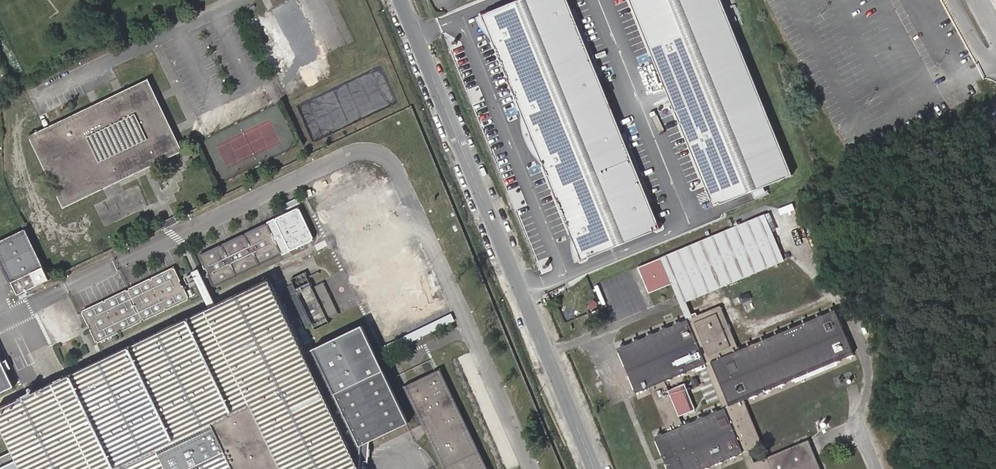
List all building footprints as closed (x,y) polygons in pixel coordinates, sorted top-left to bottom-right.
[(483,14),(582,259),(660,228),(568,0),(517,0),(483,14)] [(714,205),(792,174),(722,0),(631,0),(714,205)] [(183,151),(149,79),(144,81),(29,136),(63,208),(183,151)] [(220,245),(200,255),(200,256),(199,257),(204,268),(206,268),(208,272),(207,273),(213,285),(214,285),(215,286),(235,277),(235,275),(237,274),(238,276),(258,266),(257,264),(260,263),(261,264),(280,255),(280,254),(282,252),(283,254),(290,251),(289,249),(291,248),(292,249),(312,240),(312,238),(313,238),(299,209),(298,209),(297,208),(277,218),(277,219),(276,220),(275,219),(268,222),(268,224),(266,225),(265,223),(245,233),(246,234),(244,236),(243,234),(222,244),(223,245),(221,247),(220,245)] [(637,268),(648,294),(671,284),(687,320),(617,349),(636,393),(649,388),(668,431),(654,437),(668,468),(702,468),(742,452),(748,468),(820,468),(808,440),(755,463),(749,449),(762,444),(743,399),(853,354),(834,309),(739,350),(720,306),(693,318),(686,302),(784,261),(765,215),(637,268)] [(160,223),(162,226),(163,230),(177,223),(174,217),(160,223)] [(16,293),(17,295),(49,280),(26,230),(0,242),(0,259),(16,293)] [(126,290),(82,311),(83,313),(82,313),(88,325),(89,325),(91,329),(90,330),(96,342),(97,341),(98,342),(118,333),(118,331),(120,330),(121,332),(141,322),(141,320),(144,319),(144,320),(165,310),(164,309),(166,308),(167,309),(188,299),(187,298),(188,297),(183,285),(181,286),(179,281),(181,280),(175,268),(174,269),(173,267),(152,277),(153,279),(151,280),(150,278),(129,288),(130,290),(127,292),(126,290)] [(191,273),(209,309),(217,305),(199,270),(191,273)] [(307,351),(272,277),(217,305),(209,309),(0,409),(0,425),(12,450),(0,456),(0,468),(363,468),(363,457),(367,457),(368,444),(410,421),(386,368),(338,392),(329,397),(307,351)] [(291,297),(306,328),(313,325),(293,283),(284,287),(289,297),(291,297)] [(312,288),(326,317),(337,312),(323,283),(312,288)] [(329,397),(338,392),(386,368),(364,323),(307,351),(329,397)] [(13,387),(0,359),(0,393),(13,387)] [(410,389),(438,376),(482,468),(488,468),(440,369),(435,371),(404,386),(443,468),(448,468),(410,389)] [(448,468),(482,468),(438,376),(410,389),(448,468)]
